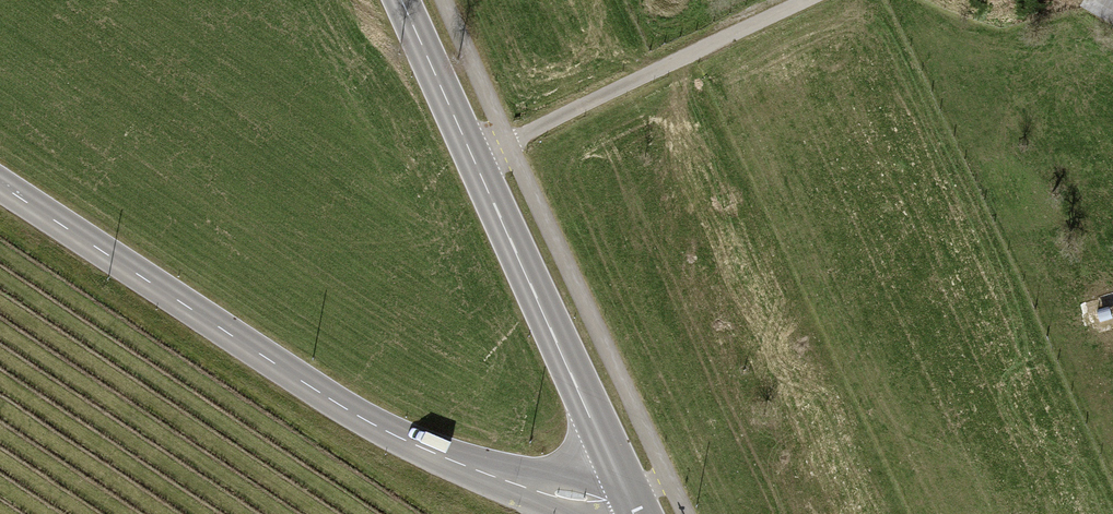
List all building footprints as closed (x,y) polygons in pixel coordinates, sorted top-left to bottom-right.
[(1083,6),(1112,23),(1112,0),(1086,0),(1083,6)]
